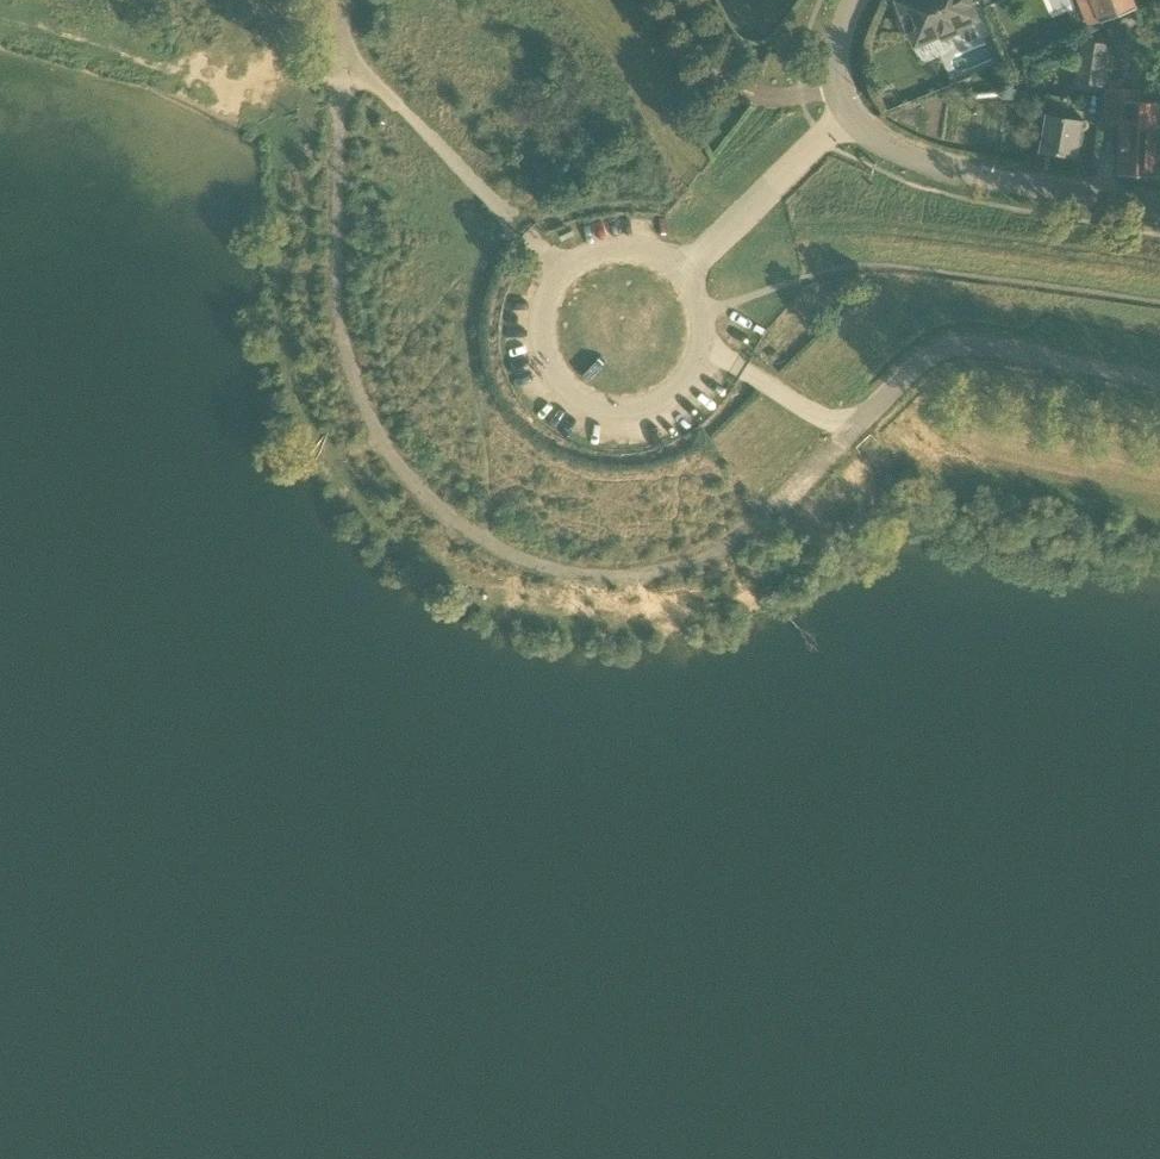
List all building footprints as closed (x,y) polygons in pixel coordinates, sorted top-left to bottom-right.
[(940,36),(942,39),(962,31),(960,28),(978,20),(969,0),(904,0),(908,11),(905,16),(905,21),(907,26),(911,30),(916,31),(918,36),(937,28),(940,36)] [(1101,23),(1137,8),(1134,0),(1092,0),(1101,23)] [(1105,87),(1112,44),(1110,44),(1111,40),(1085,36),(1085,40),(1082,40),(1076,83),(1105,87)] [(894,88),(881,93),(888,111),(902,105),(894,88)] [(1122,122),(1120,175),(1156,177),(1159,102),(1135,101),(1135,89),(1108,88),(1106,122),(1122,122)] [(1065,118),(1068,98),(1052,95),(1042,151),(1076,158),(1082,121),(1065,118)]
